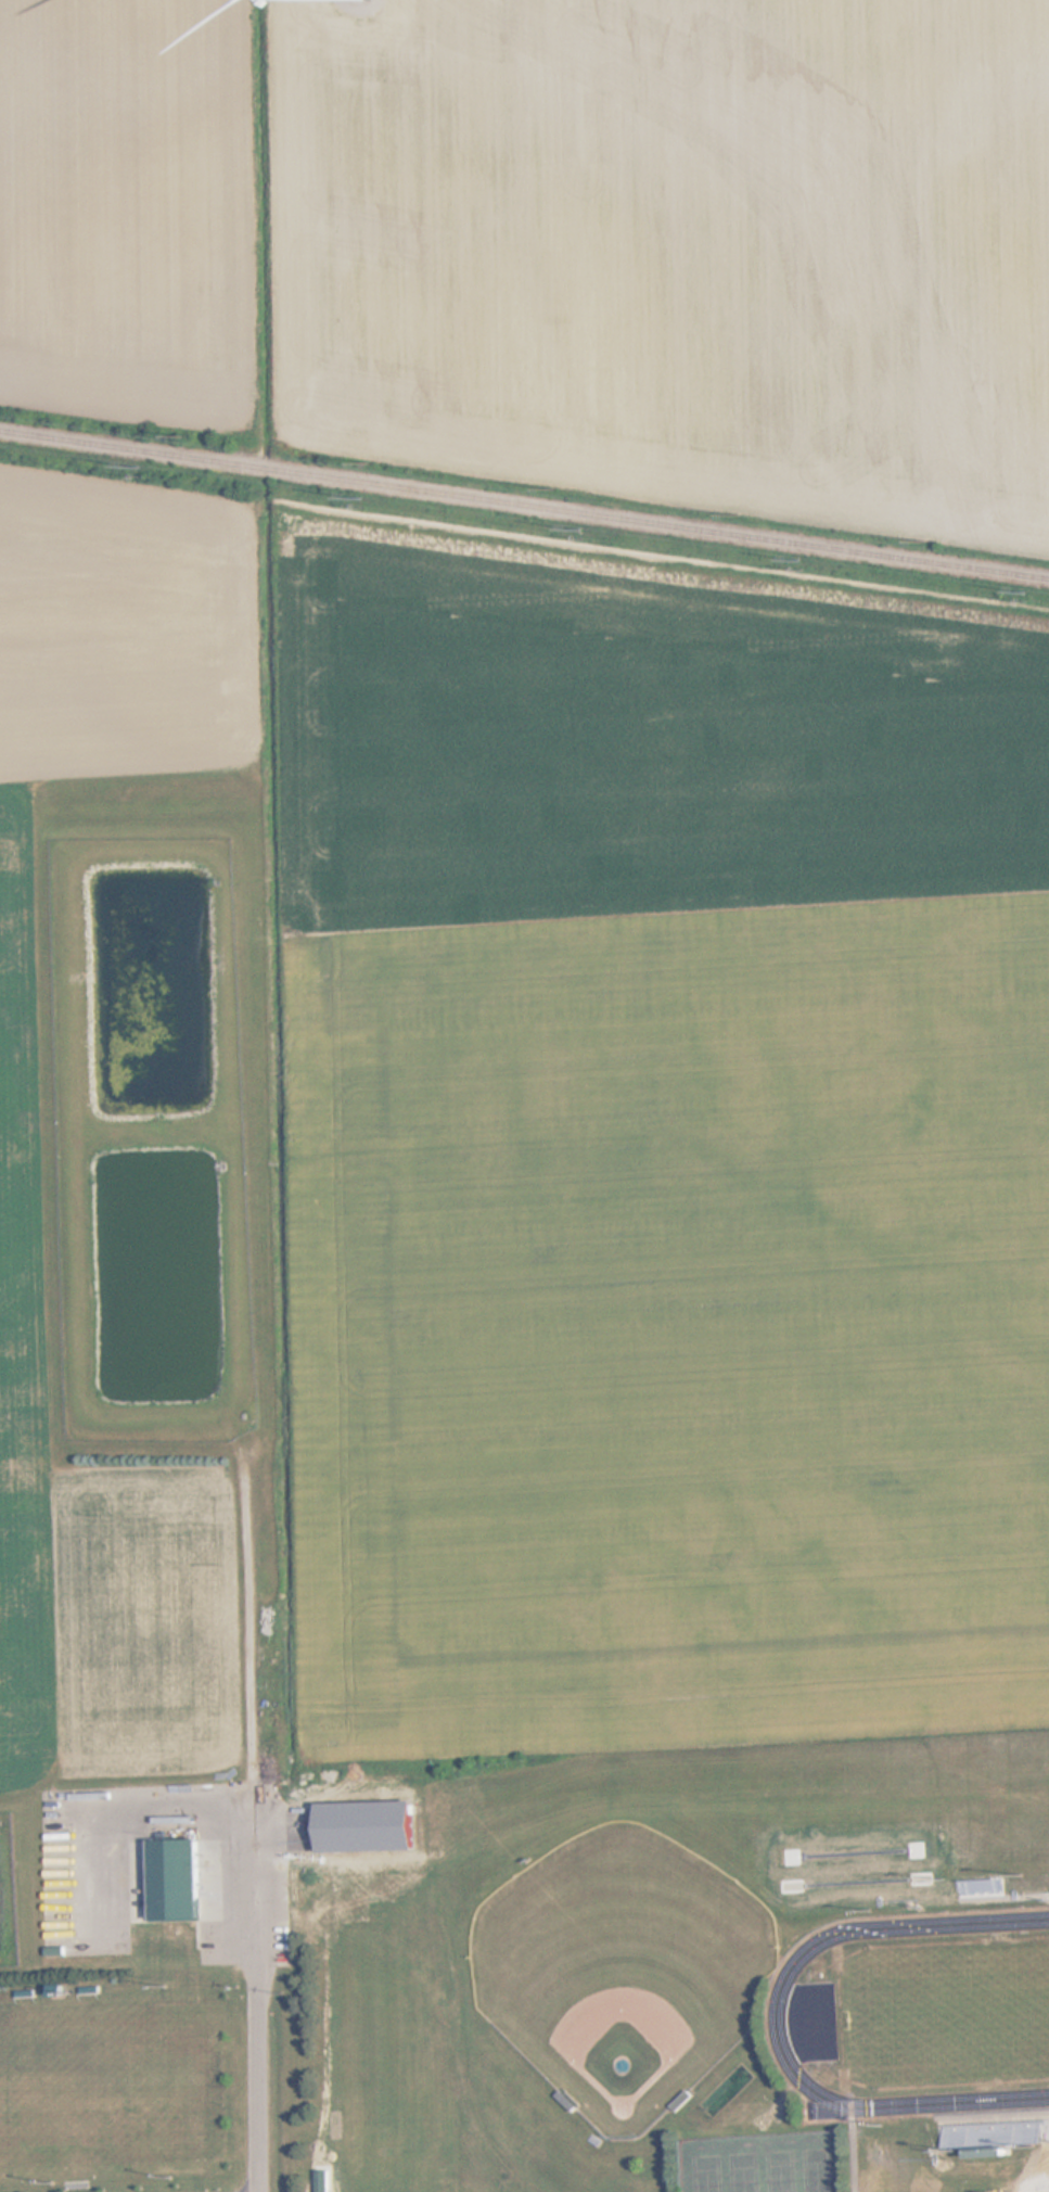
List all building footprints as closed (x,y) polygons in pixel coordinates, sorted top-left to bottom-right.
[(204,1838),(153,1838),(154,1921),(205,1921),(204,1838)] [(971,1896),(998,1896),(998,1882),(971,1882),(971,1896)] [(81,1996),(80,1980),(100,1980),(101,1995),(81,1996)] [(16,1998),(16,1984),(35,1983),(36,1997),(16,1998)] [(51,1998),(50,1984),(69,1983),(71,1997),(51,1998)] [(939,2148),(1048,2143),(1047,2120),(938,2125),(939,2148)] [(64,2190),(63,2181),(89,2180),(89,2189),(64,2190)]
